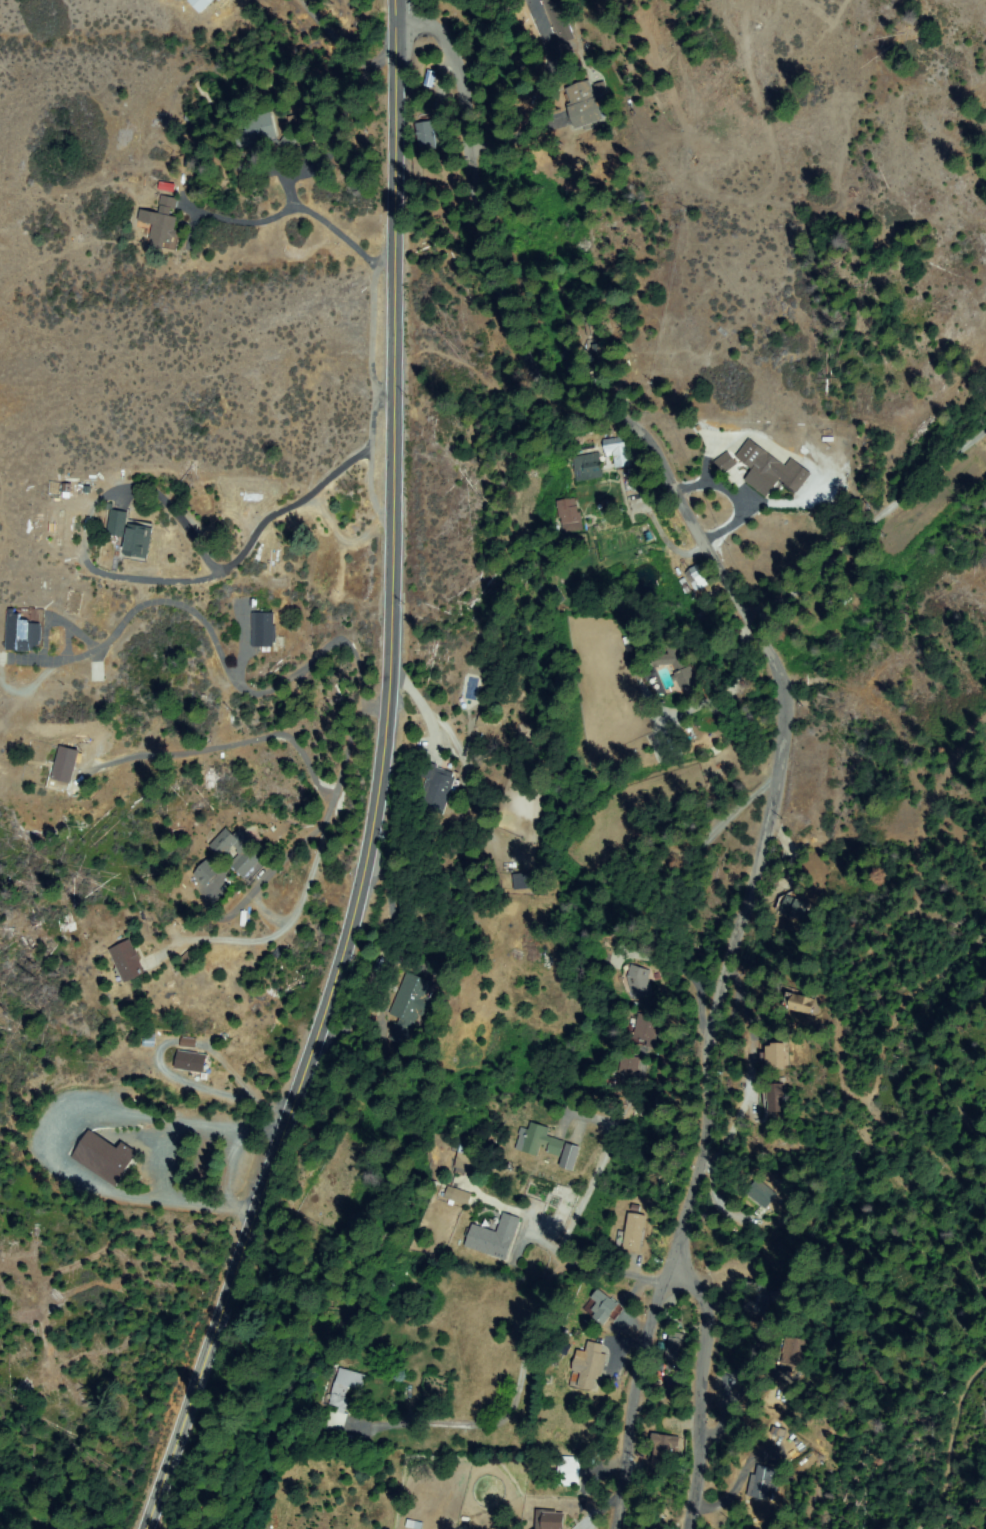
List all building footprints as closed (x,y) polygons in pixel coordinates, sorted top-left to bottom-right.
[(190,1),(191,0),(213,0),(201,12),(190,1)] [(576,128),(564,89),(587,82),(599,120),(576,128)] [(247,139),(241,127),(267,116),(275,137),(245,150),(241,142),(247,139)] [(420,150),(417,123),(431,122),(433,149),(420,150)] [(156,225),(142,222),(144,211),(161,215),(164,198),(175,200),(172,217),(177,218),(172,248),(152,245),(156,225)] [(606,444),(624,439),(630,462),(613,467),(606,444)] [(755,470),(738,457),(750,441),(786,469),(792,461),(810,474),(796,492),(779,479),(766,496),(747,481),(755,470)] [(727,453),(736,463),(725,473),(716,463),(727,453)] [(599,477),(579,478),(577,459),(598,457),(599,477)] [(571,499),(582,524),(567,531),(556,505),(571,499)] [(152,527),(146,561),(124,557),(127,537),(109,534),(112,512),(127,515),(125,530),(129,530),(130,523),(152,527)] [(690,569),(705,565),(710,584),(695,588),(690,569)] [(11,612),(19,613),(18,623),(42,624),(40,650),(9,648),(11,612)] [(255,648),(255,614),(273,614),(273,648),(255,648)] [(676,647),(687,669),(688,668),(699,689),(690,694),(687,689),(684,690),(676,674),(678,673),(674,665),(652,665),(652,656),(670,656),(667,651),(676,647)] [(727,698),(734,706),(720,719),(713,712),(727,698)] [(53,779),(60,749),(78,753),(70,783),(53,779)] [(421,804),(432,783),(416,775),(424,760),(455,777),(453,780),(459,784),(442,816),(421,804)] [(233,862),(242,854),(235,846),(222,859),(210,846),(226,832),(230,838),(238,830),(264,860),(246,877),(233,862)] [(194,874),(208,860),(221,872),(207,886),(194,874)] [(539,888),(517,890),(515,876),(537,873),(539,888)] [(806,903),(798,920),(779,911),(786,894),(806,903)] [(128,982),(111,951),(130,941),(146,972),(128,982)] [(631,974),(630,970),(645,969),(648,997),(634,999),(632,974),(631,974)] [(409,974),(436,987),(408,1045),(391,1037),(401,1017),(391,1012),(409,974)] [(785,1009),(787,995),(814,999),(812,1013),(785,1009)] [(658,1019),(653,1042),(635,1039),(640,1016),(658,1019)] [(143,1047),(144,1035),(154,1036),(154,1047),(143,1047)] [(180,1047),(181,1040),(196,1040),(195,1048),(180,1047)] [(763,1068),(764,1045),(783,1047),(782,1069),(763,1068)] [(207,1076),(177,1070),(180,1052),(210,1058),(207,1076)] [(638,1058),(635,1074),(622,1072),(624,1056),(638,1058)] [(787,1110),(771,1114),(766,1093),(782,1089),(787,1110)] [(549,1130),(547,1137),(564,1143),(560,1156),(549,1153),(550,1149),(541,1146),(539,1156),(518,1150),(524,1129),(530,1131),(532,1125),(549,1130)] [(121,1145),(135,1155),(115,1186),(73,1158),(89,1134),(116,1152),(121,1145)] [(579,1149),(573,1171),(562,1167),(568,1146),(579,1149)] [(489,1164),(486,1175),(466,1171),(465,1175),(455,1173),(461,1147),(471,1150),(470,1155),(479,1158),(479,1161),(489,1164)] [(766,1209),(746,1193),(757,1180),(776,1195),(766,1209)] [(467,1205),(446,1198),(449,1188),(471,1195),(467,1205)] [(498,1233),(504,1214),(519,1219),(506,1259),(466,1246),(473,1225),(498,1233)] [(625,1249),(631,1215),(646,1218),(639,1251),(625,1249)] [(781,1293),(780,1305),(771,1304),(770,1314),(748,1313),(750,1284),(772,1285),(771,1293),(781,1293)] [(592,1297),(601,1290),(616,1309),(599,1323),(591,1312),(598,1306),(592,1297)] [(570,1346),(567,1355),(554,1351),(561,1330),(568,1333),(564,1344),(570,1346)] [(684,1336),(683,1348),(679,1347),(678,1362),(668,1361),(669,1335),(684,1336)] [(782,1363),(785,1338),(804,1340),(801,1365),(782,1363)] [(594,1380),(591,1391),(579,1388),(582,1373),(573,1371),(578,1352),(587,1354),(589,1343),(602,1346),(600,1354),(606,1356),(602,1373),(596,1380),(594,1380)] [(321,1425),(326,1409),(337,1412),(339,1407),(329,1404),(340,1369),(366,1377),(362,1389),(347,1385),(344,1397),(355,1401),(352,1411),(345,1409),(344,1414),(347,1416),(343,1431),(321,1425)] [(679,1439),(678,1449),(675,1448),(672,1468),(659,1466),(657,1480),(644,1479),(645,1465),(654,1466),(656,1446),(651,1446),(652,1436),(679,1439)] [(561,1486),(560,1462),(578,1461),(580,1485),(561,1486)] [(780,1470),(777,1492),(770,1491),(768,1500),(754,1498),(755,1497),(751,1497),(754,1475),(758,1476),(759,1467),(780,1470)] [(562,1515),(561,1528),(541,1528),(542,1515),(562,1515)]
